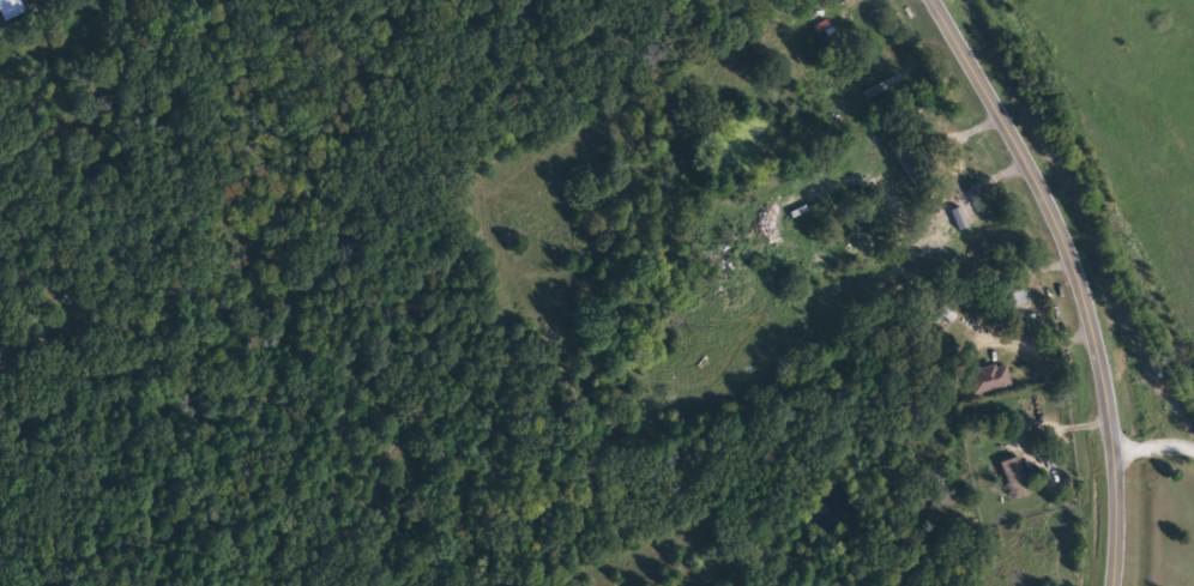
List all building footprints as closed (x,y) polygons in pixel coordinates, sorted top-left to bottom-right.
[(973,209),(953,222),(935,197),(955,183),(973,209)] [(1027,300),(1005,309),(995,286),(1017,277),(1027,300)] [(971,394),(966,371),(1005,362),(1011,385),(971,394)] [(1030,491),(1013,497),(1000,461),(1017,455),(1030,491)]
